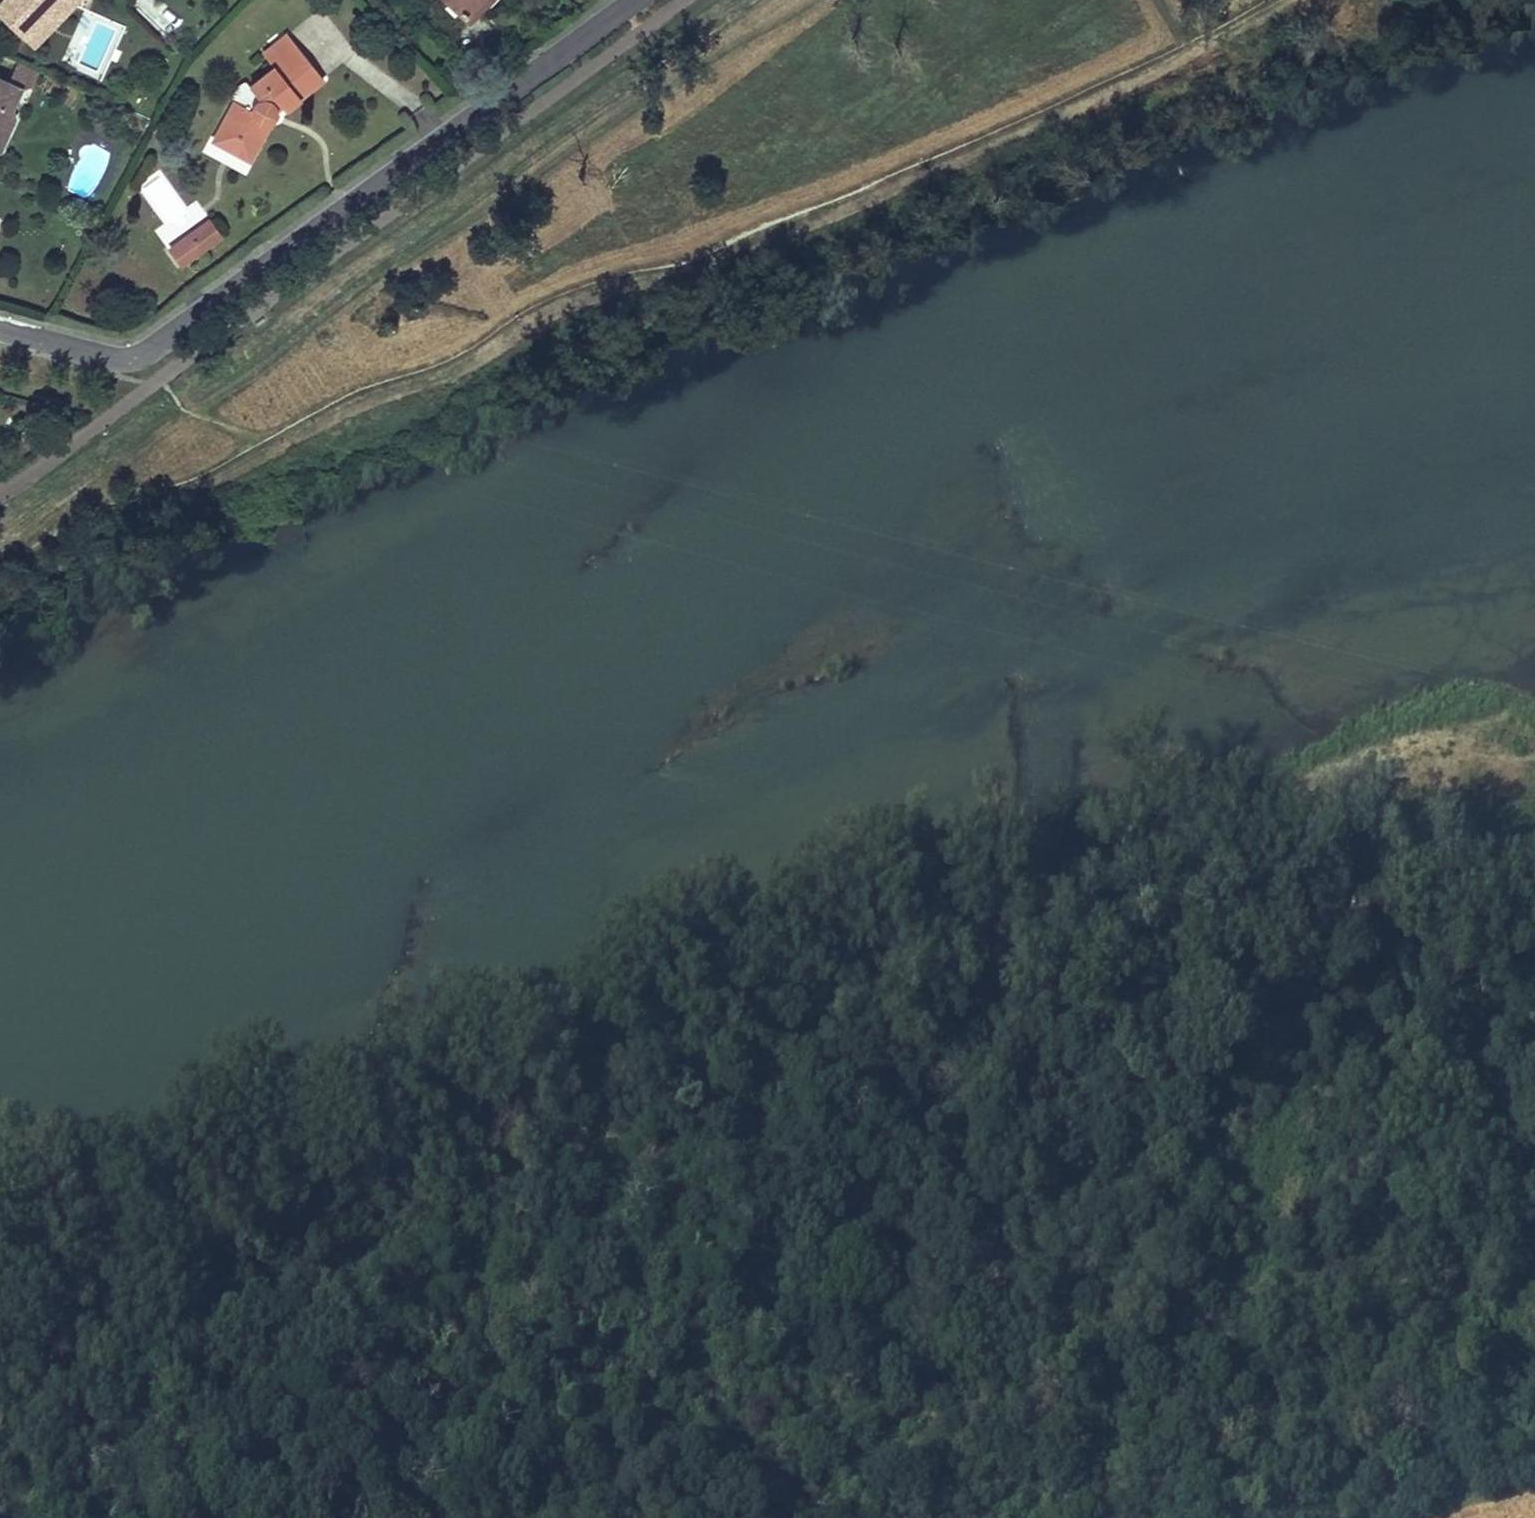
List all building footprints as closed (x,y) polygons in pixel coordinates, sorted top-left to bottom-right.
[(24,35),(46,12),(56,23),(78,0),(4,0),(0,4),(0,12),(24,35)] [(484,3),(481,0),(450,0),(469,19),(484,3)] [(46,12),(24,35),(34,45),(56,23),(46,12)] [(220,113),(205,162),(243,174),(259,124),(263,121),(266,125),(322,82),(287,38),(263,57),(273,70),(247,89),(255,101),(249,102),(244,106),(241,109),(234,118),(220,113)] [(5,135),(15,114),(12,108),(20,92),(32,87),(40,73),(18,63),(10,82),(1,87),(0,85),(0,132),(5,135)] [(1,87),(10,82),(0,79),(0,85),(1,87)] [(210,220),(167,249),(178,264),(220,235),(210,220)]
